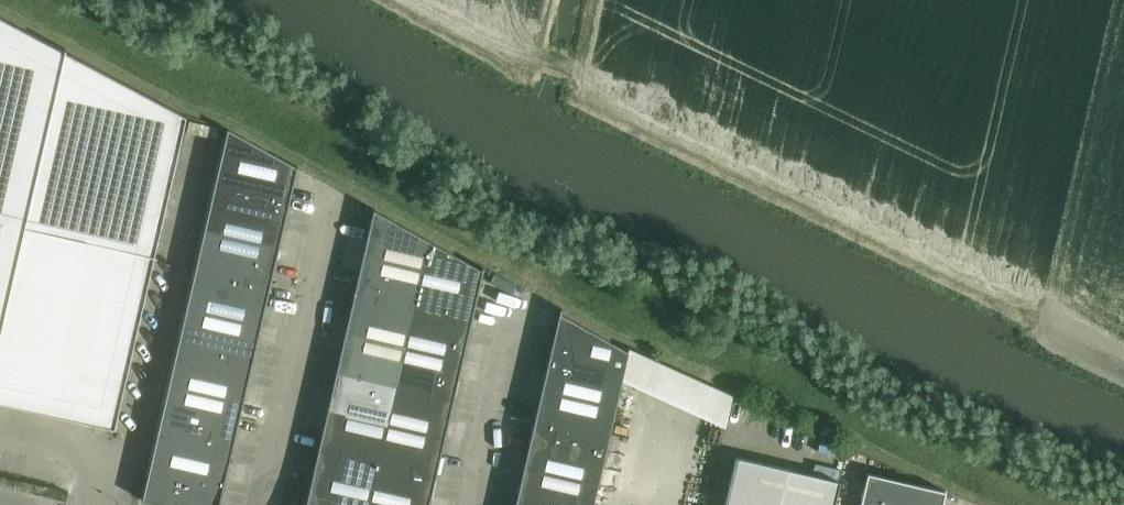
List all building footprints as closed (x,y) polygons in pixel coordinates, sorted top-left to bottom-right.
[(115,427),(186,115),(0,16),(0,401),(115,427)] [(229,128),(214,191),(288,208),(298,166),(296,166),(229,128)] [(214,191),(206,230),(280,247),(288,208),(214,191)] [(374,209),(364,255),(422,268),(429,240),(376,210),(376,209),(374,209)] [(206,230),(197,268),(271,285),(280,247),(206,230)] [(429,240),(422,268),(413,307),(472,320),(484,267),(482,267),(482,269),(429,240)] [(364,255),(355,293),(413,307),(422,268),(364,255)] [(197,268),(188,307),(262,324),(271,285),(197,268)] [(355,293),(346,332),(404,345),(413,307),(355,293)] [(188,307),(179,345),(253,363),(262,324),(188,307)] [(413,307),(404,345),(463,359),(472,320),(413,307)] [(560,308),(551,349),(626,367),(629,351),(561,313),(562,308),(560,308)] [(346,332),(337,371),(396,384),(404,345),(346,332)] [(179,345),(170,384),(244,401),(253,363),(179,345)] [(404,345),(396,384),(454,397),(463,359),(404,345)] [(551,349),(542,388),(617,405),(623,380),(626,367),(551,349)] [(733,396),(629,351),(626,367),(623,380),(725,425),(733,396)] [(337,371),(328,409),(387,422),(396,384),(337,371)] [(170,384),(161,423),(235,440),(244,401),(170,384)] [(396,384),(387,422),(445,436),(454,397),(396,384)] [(542,388),(533,427),(608,444),(617,405),(542,388)] [(328,409),(319,448),(378,461),(379,457),(387,422),(328,409)] [(387,422),(379,457),(378,461),(437,475),(445,436),(387,422)] [(161,423),(152,461),(226,478),(235,440),(161,423)] [(533,427),(524,465),(599,482),(608,444),(533,427)] [(319,448),(310,486),(369,500),(378,461),(319,448)] [(840,480),(737,456),(725,504),(834,504),(840,480)] [(226,478),(152,461),(143,499),(143,500),(165,504),(220,504),(226,478)] [(369,500),(392,504),(430,504),(437,475),(378,461),(369,500)] [(515,504),(520,504),(594,504),(599,482),(524,465),(515,504)] [(861,504),(942,504),(946,490),(868,472),(861,504)] [(369,500),(310,486),(306,504),(368,504),(369,500)]
